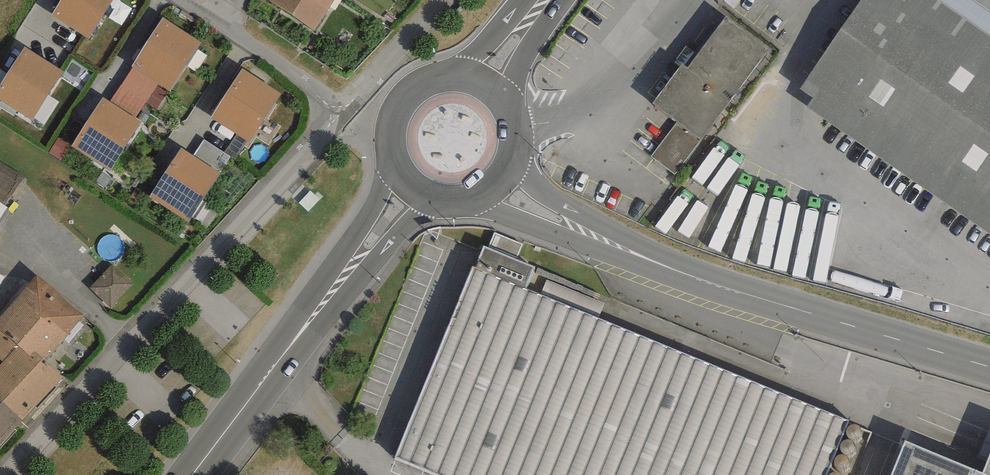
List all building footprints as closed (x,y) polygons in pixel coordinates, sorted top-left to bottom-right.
[(52,15),(88,38),(112,0),(61,0),(52,15)] [(269,1),(314,30),(334,0),(269,0),(269,1)] [(950,0),(874,0),(814,87),(825,96),(817,107),(989,229),(989,27),(950,0)] [(202,42),(163,18),(132,66),(133,67),(158,83),(170,90),(202,42)] [(775,52),(735,21),(699,68),(692,64),(663,102),(685,118),(655,157),(679,175),(775,52)] [(24,47),(0,85),(0,100),(31,120),(63,72),(24,47)] [(133,67),(111,102),(136,118),(158,83),(133,67)] [(243,69),(211,117),(249,142),(281,94),(243,69)] [(111,102),(104,97),(72,146),(109,171),(141,121),(136,118),(111,102)] [(204,139),(193,155),(220,173),(231,157),(204,139)] [(193,155),(181,147),(149,197),(188,222),(220,173),(193,155)] [(0,203),(0,222),(8,208),(0,203)] [(497,235),(407,456),(454,474),(833,474),(856,418),(538,290),(547,268),(523,258),(528,247),(497,235)] [(138,290),(116,269),(94,292),(117,313),(138,290)] [(0,317),(0,360),(2,362),(0,365),(0,399),(22,419),(61,378),(44,360),(83,316),(37,275),(0,317)] [(22,419),(0,399),(0,444),(22,419)] [(920,436),(904,474),(989,474),(989,462),(989,464),(920,436)]
